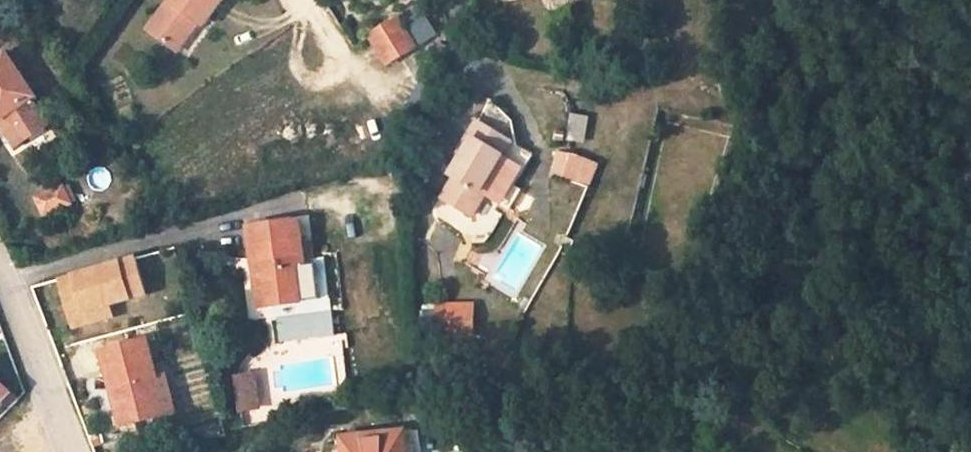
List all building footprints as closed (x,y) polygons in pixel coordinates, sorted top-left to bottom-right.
[(149,30),(177,50),(198,23),(203,26),(223,0),(171,0),(149,30)] [(398,18),(370,35),(388,63),(416,46),(398,18)] [(0,56),(0,117),(1,118),(0,118),(0,123),(15,146),(47,125),(31,99),(16,75),(21,73),(7,51),(0,56)] [(21,73),(16,75),(31,99),(36,96),(21,73)] [(468,134),(472,137),(450,173),(454,176),(441,197),(472,215),(485,194),(482,192),(493,173),(514,185),(533,154),(477,121),(468,134)] [(579,155),(560,151),(552,177),(572,182),(579,155)] [(493,173),(482,192),(485,194),(509,208),(520,189),(514,185),(493,173)] [(65,187),(37,198),(43,214),(72,203),(65,187)] [(298,221),(247,228),(257,296),(274,294),(275,304),(303,301),(298,265),(304,264),(298,221)] [(146,299),(136,261),(59,279),(68,318),(146,299)] [(304,264),(298,265),(303,301),(310,300),(304,264)] [(274,294),(257,296),(258,307),(275,304),(274,294)] [(473,305),(438,305),(438,335),(472,336),(473,305)] [(148,339),(103,351),(120,416),(135,412),(138,423),(161,417),(152,385),(159,383),(148,339)] [(258,373),(233,376),(238,413),(263,410),(258,373)] [(14,393),(0,381),(0,408),(14,393)] [(159,383),(152,385),(161,417),(172,414),(164,382),(159,383)] [(135,412),(120,416),(122,427),(138,423),(135,412)] [(343,438),(344,451),(405,451),(403,432),(343,438)]
